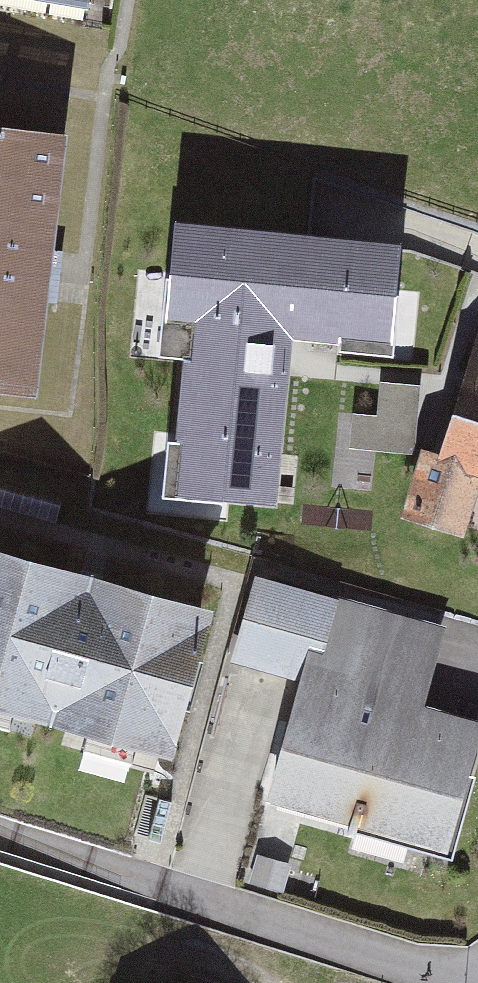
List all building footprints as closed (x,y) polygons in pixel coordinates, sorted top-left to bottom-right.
[(96,14),(99,0),(29,0),(96,14)] [(49,391),(59,289),(77,122),(0,114),(0,386),(49,391)] [(395,230),(177,208),(168,308),(191,310),(175,478),(274,488),(290,322),(385,331),(395,230)] [(453,447),(425,440),(404,521),(474,539),(477,524),(477,354),(453,447)] [(379,407),(353,408),(353,442),(414,442),(414,377),(379,377),(379,407)] [(20,733),(26,713),(95,731),(89,751),(140,764),(145,746),(182,756),(224,604),(0,543),(0,727),(20,733)] [(346,604),(258,586),(239,675),(304,688),(311,665),(332,671),(346,604)] [(374,615),(357,678),(332,671),(311,665),(304,688),(272,806),(459,857),(477,787),(477,727),(431,714),(452,637),(374,615)]
